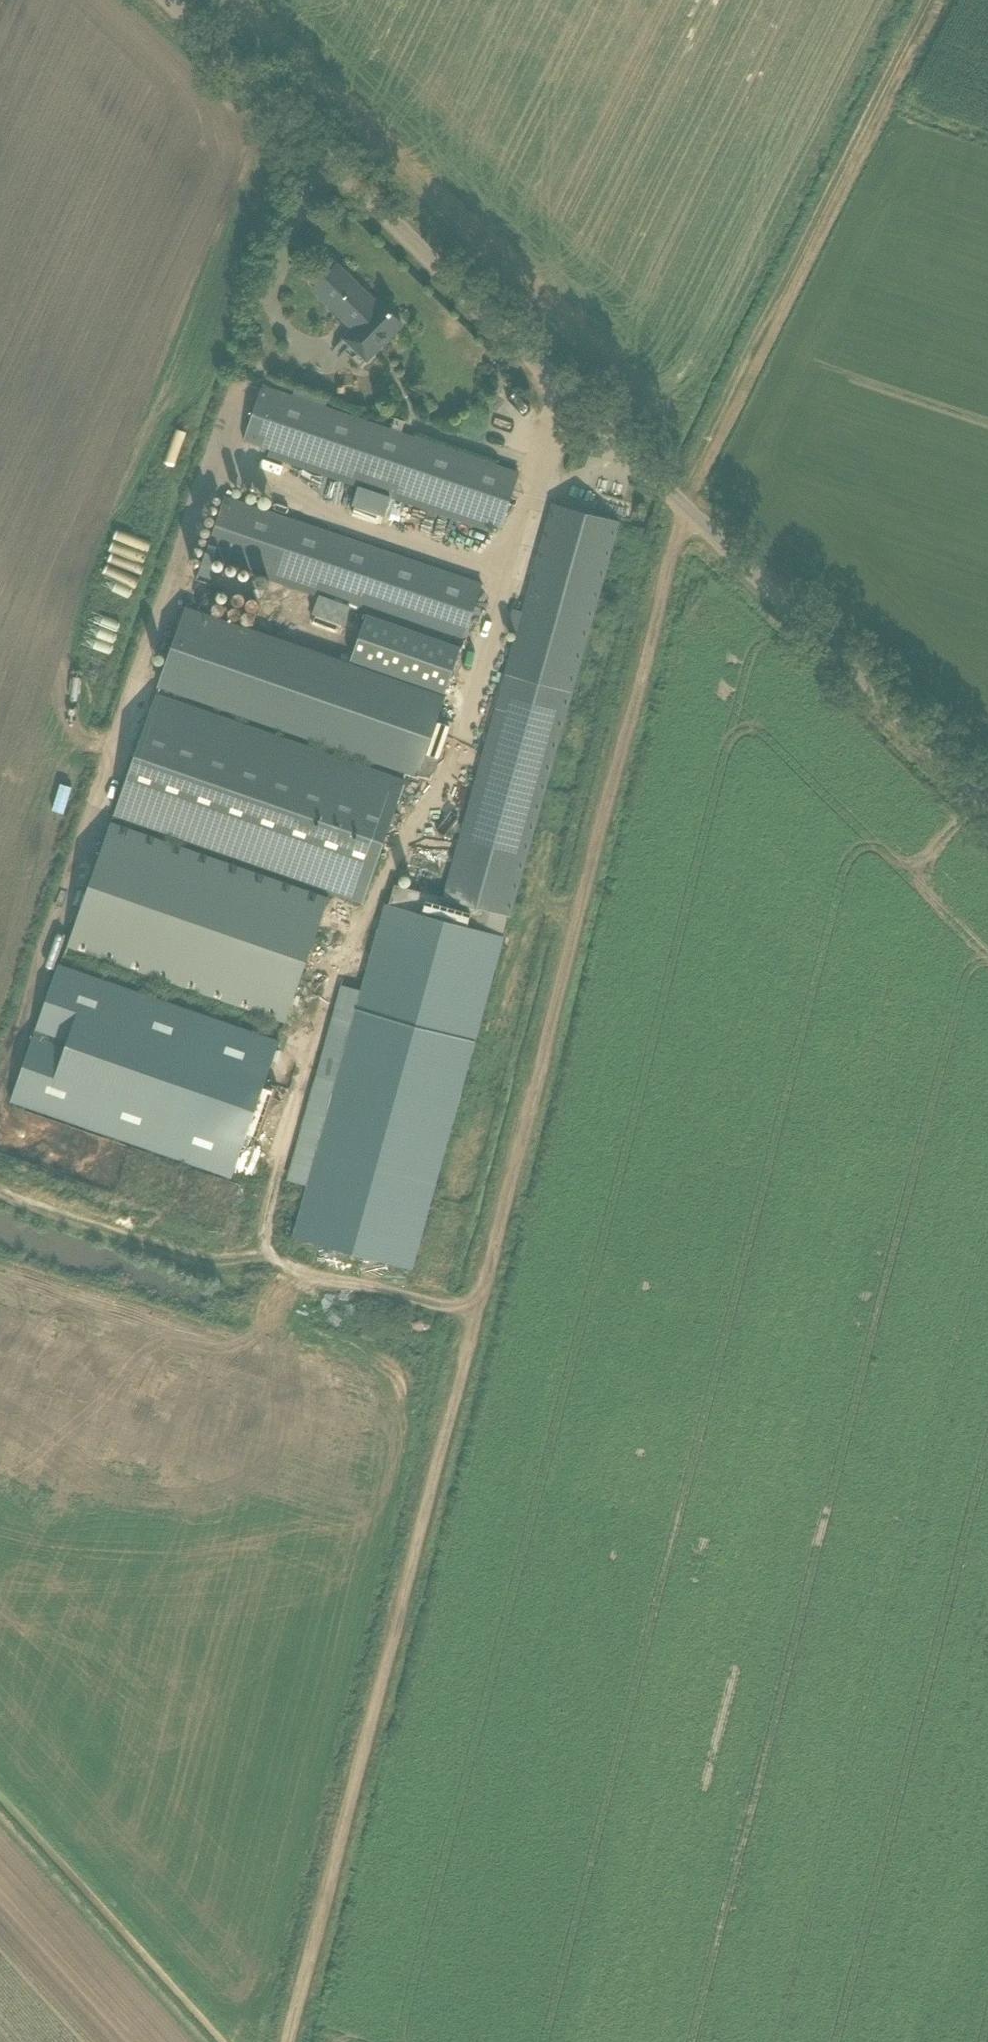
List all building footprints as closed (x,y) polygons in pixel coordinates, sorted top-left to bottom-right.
[(345,351),(361,366),(375,352),(402,324),(379,302),(377,304),(337,265),(323,279),(314,288),(352,325),(341,337),(350,345),(345,351)] [(256,405),(243,442),(270,451),(268,457),(358,487),(350,512),(379,521),(378,524),(381,525),(390,497),(488,532),(491,524),(501,527),(519,473),(325,407),(328,398),(293,386),(290,395),(262,386),(256,405)] [(395,418),(392,427),(401,431),(405,421),(395,418)] [(206,549),(205,552),(269,574),(269,575),(267,579),(318,597),(310,621),(338,631),(337,634),(341,635),(350,607),(367,613),(367,612),(449,642),(452,636),(463,641),(465,635),(483,583),(224,496),(206,549)] [(316,1081),(289,1180),(307,1185),(293,1236),(413,1269),(427,1218),(505,936),(484,930),(489,911),(508,916),(615,541),(621,522),(554,503),(548,522),(441,897),(394,884),(389,904),(384,902),(360,989),(334,1086),(316,1081)] [(186,603),(157,688),(405,774),(406,772),(418,776),(432,781),(440,758),(453,721),(439,716),(446,694),(186,603)] [(367,613),(351,660),(445,693),(461,647),(449,642),(367,612),(367,613)] [(157,691),(114,816),(362,902),(405,777),(157,691)] [(84,897),(67,947),(286,1022),(284,1029),(292,1031),(295,1023),(317,1030),(348,940),(358,910),(327,900),(329,895),(111,820),(84,897)] [(266,1081),(279,1041),(59,963),(11,1101),(231,1178),(249,1135),(260,1138),(278,1086),(266,1081)]
